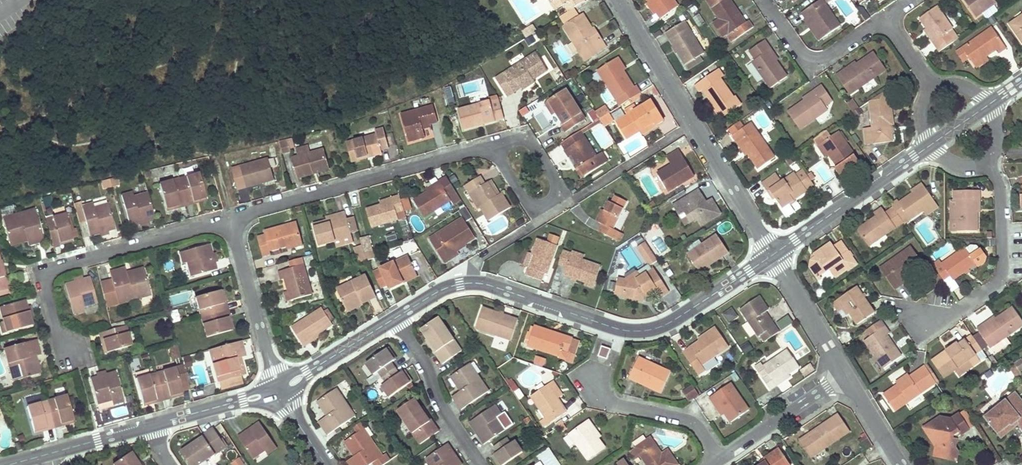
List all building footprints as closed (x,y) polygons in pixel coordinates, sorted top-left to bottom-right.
[(555,11),(566,5),(563,0),(558,0),(556,1),(555,0),(548,0),(555,11)] [(566,5),(569,11),(575,8),(586,1),(586,0),(563,0),(566,5)] [(659,19),(677,8),(672,0),(647,0),(659,19)] [(732,0),(708,0),(712,6),(718,14),(712,18),(722,33),(728,29),(729,32),(727,34),(732,42),(740,37),(754,28),(748,19),(746,21),(732,0)] [(976,18),(996,4),(993,0),(963,0),(976,18)] [(838,21),(825,1),(804,14),(809,21),(812,19),(821,33),(838,21)] [(952,27),(937,6),(921,17),(928,26),(937,40),(933,42),(939,51),(955,40),(948,31),(952,27)] [(580,15),(575,8),(569,11),(562,16),(567,23),(580,15)] [(1010,23),(1021,41),(1021,15),(1010,23)] [(584,16),(565,27),(585,59),(607,46),(603,39),(599,41),(592,29),(584,16)] [(807,22),(816,36),(821,33),(812,19),(809,21),(807,22)] [(685,24),(666,35),(686,67),(700,58),(704,55),(685,24)] [(523,32),(526,38),(537,31),(533,26),(523,32)] [(933,42),(937,40),(928,26),(925,28),(933,42)] [(592,29),(599,41),(603,39),(595,27),(592,29)] [(1006,48),(995,28),(965,48),(972,59),(976,65),(988,57),(996,51),(998,54),(1006,48)] [(754,63),(772,89),(790,77),(772,51),(775,50),(768,40),(752,51),(758,60),(754,63)] [(972,59),(965,48),(958,52),(965,63),(972,59)] [(547,71),(536,53),(511,68),(495,77),(500,86),(507,82),(512,91),(521,86),(532,79),(547,71)] [(852,95),(886,71),(875,54),(850,71),(848,68),(839,74),(852,95)] [(988,57),(976,65),(980,71),(993,63),(988,57)] [(700,58),(686,67),(689,72),(703,62),(700,58)] [(618,59),(615,63),(622,74),(626,70),(618,59)] [(615,63),(598,73),(619,108),(628,102),(641,94),(636,87),(632,89),(622,74),(615,63)] [(718,68),(714,71),(719,78),(723,75),(718,68)] [(719,78),(714,71),(694,85),(698,92),(704,89),(717,108),(715,109),(721,118),(742,104),(736,96),(733,99),(719,78)] [(532,79),(521,86),(524,91),(535,84),(532,79)] [(507,82),(500,86),(505,95),(512,91),(507,82)] [(815,95),(786,115),(799,133),(827,113),(825,109),(834,104),(822,85),(813,91),(815,95)] [(453,99),(451,86),(444,88),(447,100),(453,99)] [(587,120),(569,90),(550,101),(558,114),(565,125),(563,127),(566,133),(587,120)] [(641,94),(628,102),(633,108),(645,100),(641,94)] [(854,100),(846,103),(853,113),(860,109),(854,100)] [(558,114),(550,101),(547,103),(555,116),(558,114)] [(491,102),(458,110),(463,130),(504,120),(500,103),(492,105),(491,102)] [(630,116),(616,124),(626,140),(638,133),(654,124),(656,127),(666,122),(657,108),(654,102),(639,110),(630,116)] [(434,105),(400,112),(408,143),(425,139),(423,131),(421,124),(437,121),(434,105)] [(627,111),(630,116),(639,110),(636,106),(627,111)] [(526,107),(519,111),(522,116),(529,112),(526,107)] [(600,119),(609,114),(610,113),(606,107),(597,113),(600,119)] [(894,109),(873,109),(873,130),(866,130),(866,144),(892,144),(892,127),(894,126),(894,109)] [(609,114),(600,119),(602,123),(605,127),(614,121),(609,114)] [(600,119),(581,131),(583,135),(602,123),(600,119)] [(437,121),(421,124),(423,131),(439,128),(437,121)] [(733,135),(744,127),(741,122),(730,129),(733,135)] [(774,158),(751,123),(744,127),(731,136),(736,145),(741,142),(749,154),(758,169),(774,158)] [(654,124),(638,133),(640,137),(656,127),(654,124)] [(373,134),(345,142),(350,162),(381,154),(380,150),(386,148),(386,146),(383,137),(381,128),(372,130),(373,134)] [(861,165),(839,133),(834,136),(830,129),(816,139),(820,145),(823,143),(830,153),(838,165),(833,169),(840,179),(861,165)] [(581,131),(560,144),(570,159),(575,156),(580,165),(588,177),(610,164),(604,153),(597,157),(583,135),(581,131)] [(390,136),(383,137),(386,146),(392,144),(390,136)] [(292,153),(288,140),(279,142),(282,156),(292,153)] [(741,142),(736,145),(744,157),(749,154),(741,142)] [(820,145),(817,147),(824,157),(830,153),(823,143),(820,145)] [(295,149),(296,157),(310,153),(308,146),(295,149)] [(296,157),(292,158),(297,178),(313,173),(312,167),(328,163),(325,149),(310,153),(296,157)] [(672,168),(658,177),(668,194),(695,175),(679,151),(666,159),(672,168)] [(792,158),(787,162),(790,167),(796,164),(792,158)] [(276,181),(270,159),(231,169),(237,191),(276,181)] [(328,163),(312,167),(313,173),(328,169),(328,163)] [(588,177),(580,165),(576,166),(583,179),(588,177)] [(816,188),(803,169),(780,184),(776,178),(761,188),(766,195),(770,193),(781,210),(816,188)] [(198,174),(179,178),(186,204),(197,202),(197,204),(206,202),(198,174)] [(482,206),(489,218),(512,204),(502,189),(500,191),(494,194),(485,181),(483,182),(479,175),(463,184),(467,190),(471,188),(482,206)] [(760,185),(761,188),(776,178),(774,175),(760,185)] [(441,183),(414,200),(424,217),(452,200),(449,196),(456,192),(445,176),(438,180),(441,183)] [(491,177),(485,181),(494,194),(500,191),(491,177)] [(118,178),(109,180),(111,188),(120,185),(118,178)] [(179,178),(159,184),(166,212),(174,210),(174,208),(186,204),(179,178)] [(104,190),(111,188),(109,180),(101,181),(104,190)] [(896,198),(889,203),(893,209),(899,218),(906,214),(910,219),(934,203),(921,182),(910,189),(913,193),(899,202),(896,198)] [(471,188),(467,190),(478,208),(482,206),(471,188)] [(979,198),(979,190),(952,190),(953,200),(956,200),(956,231),(975,230),(975,213),(975,198),(979,198)] [(702,191),(675,206),(682,218),(689,214),(693,222),(700,217),(704,223),(721,212),(713,199),(706,203),(703,199),(706,198),(702,191)] [(132,195),(123,198),(130,226),(155,219),(148,195),(133,199),(132,195)] [(399,195),(392,197),(393,200),(381,204),(366,209),(372,230),(399,222),(397,215),(404,212),(399,195)] [(408,198),(402,200),(405,210),(411,208),(408,198)] [(623,205),(608,200),(604,211),(600,223),(602,223),(609,226),(606,235),(618,239),(621,229),(616,227),(623,205)] [(953,200),(948,200),(950,231),(956,231),(956,200),(953,200)] [(90,204),(81,206),(90,235),(114,230),(107,206),(92,209),(90,204)] [(872,211),(875,216),(883,211),(880,206),(872,211)] [(44,242),(35,209),(3,217),(8,241),(27,236),(28,241),(30,246),(44,242)] [(600,223),(604,211),(597,209),(594,220),(600,223)] [(875,216),(856,229),(867,245),(887,231),(893,227),(901,221),(899,218),(893,209),(885,214),(883,211),(875,216)] [(346,219),(345,213),(337,215),(339,221),(326,225),(315,228),(320,246),(335,242),(352,237),(350,233),(346,219)] [(693,222),(689,214),(682,218),(686,226),(693,222)] [(67,215),(46,220),(52,244),(64,241),(65,244),(75,241),(67,215)] [(339,221),(337,215),(324,219),(326,225),(339,221)] [(474,235),(462,216),(436,233),(428,238),(434,249),(443,262),(459,252),(456,247),(474,235)] [(353,217),(346,219),(350,233),(358,231),(353,217)] [(300,243),(295,223),(264,230),(264,236),(256,239),(260,258),(269,256),(269,252),(285,247),(300,243)] [(606,235),(609,226),(602,223),(599,232),(606,235)] [(891,238),(897,233),(893,227),(887,231),(891,238)] [(621,229),(618,239),(624,241),(626,231),(621,229)] [(559,240),(541,234),(534,252),(537,253),(533,266),(529,265),(526,272),(543,278),(545,271),(548,272),(559,240)] [(718,235),(688,255),(699,273),(711,266),(730,254),(718,235)] [(27,236),(8,241),(10,246),(28,241),(27,236)] [(352,237),(335,242),(337,247),(353,243),(352,237)] [(362,245),(364,253),(373,251),(368,237),(360,239),(362,245)] [(300,243),(285,247),(287,251),(301,248),(300,243)] [(649,267),(658,262),(656,259),(645,243),(637,248),(649,267)] [(839,243),(832,248),(839,258),(847,253),(839,243)] [(832,248),(829,244),(814,254),(817,259),(813,262),(810,262),(811,267),(817,277),(829,270),(834,276),(845,268),(847,271),(855,266),(847,253),(839,258),(832,248)] [(216,272),(209,245),(179,253),(183,267),(188,265),(191,279),(216,272)] [(354,247),(356,256),(357,256),(364,253),(362,245),(354,247)] [(909,247),(878,268),(894,290),(902,285),(898,280),(910,273),(921,265),(909,247)] [(590,254),(574,248),(573,252),(571,255),(587,261),(590,254)] [(939,261),(932,266),(942,281),(943,282),(945,285),(974,265),(978,270),(985,266),(987,259),(980,250),(969,257),(963,248),(941,264),(939,261)] [(573,252),(564,249),(559,264),(567,267),(564,276),(586,282),(585,285),(594,288),(602,266),(587,261),(571,255),(573,252)] [(534,252),(529,250),(525,263),(529,265),(533,266),(537,253),(534,252)] [(376,258),(374,251),(373,251),(364,253),(367,261),(376,258)] [(359,263),(367,261),(364,253),(357,256),(359,263)] [(409,257),(373,273),(380,289),(388,286),(390,291),(403,285),(400,280),(416,274),(409,257)] [(11,289),(8,280),(5,280),(0,260),(0,292),(11,289)] [(310,294),(303,264),(278,270),(280,278),(285,277),(288,289),(291,299),(310,294)] [(711,266),(699,273),(701,277),(713,269),(711,266)] [(123,275),(125,280),(144,274),(142,269),(123,275)] [(113,292),(103,295),(107,307),(150,294),(144,274),(125,280),(123,275),(121,270),(107,274),(110,282),(113,292)] [(622,299),(622,301),(639,308),(645,294),(649,291),(651,294),(659,289),(664,297),(671,293),(656,270),(643,279),(639,281),(634,280),(629,284),(619,280),(612,295),(622,299)] [(639,281),(643,279),(638,271),(625,280),(629,284),(634,280),(639,281)] [(910,273),(898,280),(902,285),(913,277),(910,273)] [(416,274),(400,280),(403,285),(417,279),(416,274)] [(367,277),(338,289),(346,307),(361,300),(364,305),(378,300),(367,277)] [(91,279),(65,285),(73,315),(84,313),(83,307),(97,302),(91,279)] [(101,285),(103,295),(113,292),(110,282),(101,285)] [(855,286),(837,298),(840,304),(844,309),(855,325),(874,312),(855,286)] [(226,290),(195,298),(200,317),(226,311),(224,305),(223,300),(227,299),(226,290)] [(760,295),(739,309),(756,336),(758,335),(763,342),(777,333),(773,326),(770,328),(762,314),(765,312),(769,310),(760,295)] [(838,313),(844,309),(840,304),(837,298),(831,303),(838,313)] [(361,300),(346,307),(348,313),(364,305),(361,300)] [(32,326),(26,302),(2,308),(6,322),(1,324),(3,335),(32,326)] [(518,318),(484,306),(477,324),(479,329),(511,339),(518,318)] [(320,307),(290,325),(304,345),(319,335),(317,334),(331,325),(320,307)] [(729,307),(720,313),(726,322),(735,316),(729,307)] [(976,327),(993,314),(988,307),(970,319),(976,327)] [(176,310),(169,313),(173,323),(180,320),(176,310)] [(975,331),(988,351),(1021,328),(1021,323),(1013,310),(997,321),(984,329),(982,326),(975,331)] [(226,311),(200,317),(207,338),(236,330),(234,321),(229,322),(226,311)] [(773,326),(765,312),(762,314),(770,328),(773,326)] [(780,330),(792,323),(788,316),(776,323),(780,330)] [(995,317),(982,326),(984,329),(997,321),(995,317)] [(458,352),(436,319),(419,329),(434,351),(432,352),(440,364),(458,352)] [(549,330),(535,325),(528,345),(558,355),(560,348),(568,351),(573,338),(563,334),(562,339),(547,334),(549,330)] [(112,330),(102,333),(106,346),(102,347),(105,356),(131,348),(125,327),(114,330),(112,330)] [(701,335),(704,338),(682,352),(697,376),(704,372),(700,364),(727,347),(714,327),(701,335)] [(884,327),(863,341),(881,370),(900,358),(886,338),(889,335),(884,327)] [(563,334),(549,330),(547,334),(562,339),(563,334)] [(575,353),(580,340),(573,338),(568,351),(575,353)] [(974,341),(966,346),(974,358),(982,352),(974,341)] [(241,342),(209,351),(218,383),(240,377),(236,360),(240,359),(245,357),(241,342)] [(956,346),(931,363),(930,363),(942,381),(953,374),(968,364),(971,368),(977,363),(974,358),(966,346),(962,342),(956,346)] [(37,343),(6,351),(14,381),(35,375),(30,360),(36,358),(41,357),(37,343)] [(611,349),(602,346),(599,356),(607,359),(611,349)] [(388,348),(366,363),(373,373),(378,371),(381,376),(393,368),(390,363),(395,360),(391,354),(392,353),(388,348)] [(560,348),(558,355),(566,358),(568,351),(560,348)] [(788,351),(765,367),(769,374),(764,378),(771,389),(777,385),(775,382),(799,366),(788,351)] [(988,352),(984,354),(993,367),(997,365),(988,352)] [(535,355),(532,363),(543,367),(546,359),(535,355)] [(628,377),(659,392),(669,372),(637,357),(628,377)] [(36,358),(30,360),(35,375),(40,374),(36,358)] [(240,359),(236,360),(240,377),(245,376),(240,359)] [(764,378),(769,374),(765,367),(761,361),(755,365),(764,378)] [(811,363),(800,370),(805,376),(815,370),(811,363)] [(459,409),(485,391),(468,364),(448,376),(458,392),(451,396),(459,409)] [(968,364),(953,374),(956,378),(971,368),(968,364)] [(1016,365),(1010,369),(1015,376),(1021,372),(1016,365)] [(393,368),(381,376),(384,382),(380,384),(388,397),(411,382),(407,375),(404,377),(400,371),(397,374),(393,368)] [(902,368),(890,377),(894,381),(906,372),(902,368)] [(176,369),(155,374),(163,399),(173,396),(174,399),(183,396),(182,394),(179,382),(177,373),(176,369)] [(185,371),(177,373),(179,382),(182,394),(191,392),(185,371)] [(927,372),(919,377),(928,391),(935,386),(927,372)] [(117,373),(90,380),(97,406),(113,403),(114,407),(125,404),(117,373)] [(155,374),(137,380),(144,407),(151,406),(151,402),(163,399),(155,374)] [(907,374),(893,384),(895,388),(910,378),(907,374)] [(242,384),(240,377),(218,383),(220,390),(242,384)] [(546,421),(566,408),(556,393),(553,389),(559,385),(554,377),(528,394),(546,421)] [(895,388),(884,395),(895,412),(928,391),(919,377),(912,382),(910,378),(895,388)] [(788,380),(778,385),(781,392),(791,387),(788,380)] [(723,387),(708,397),(713,405),(717,403),(724,414),(731,423),(749,412),(734,390),(730,383),(723,387)] [(559,385),(553,389),(556,393),(562,389),(559,385)] [(683,392),(688,401),(693,398),(698,395),(692,385),(683,392)] [(355,416),(336,389),(318,401),(326,415),(319,420),(328,435),(355,416)] [(998,435),(1014,422),(1018,428),(1021,432),(1021,401),(1015,393),(999,406),(994,399),(978,411),(998,435)] [(68,396),(48,401),(54,426),(66,423),(66,426),(76,424),(68,396)] [(414,400),(397,411),(419,445),(439,432),(430,419),(428,421),(414,400)] [(48,401),(27,407),(35,435),(43,433),(42,429),(54,426),(48,401)] [(113,403),(97,406),(98,411),(114,407),(113,403)] [(717,403),(713,405),(720,416),(724,414),(717,403)] [(499,415),(493,407),(470,422),(468,423),(481,445),(489,440),(504,430),(496,418),(499,415)] [(977,427),(966,409),(960,413),(971,431),(977,427)] [(838,413),(799,438),(811,458),(850,433),(838,413)] [(963,436),(971,431),(960,413),(952,419),(941,416),(923,429),(935,448),(933,458),(946,461),(948,450),(960,452),(957,448),(958,441),(955,440),(955,436),(961,432),(963,436)] [(586,419),(566,433),(584,460),(601,449),(595,440),(588,429),(591,427),(586,419)] [(1014,422),(998,435),(1002,440),(1018,428),(1014,422)] [(260,424),(241,437),(254,457),(265,450),(267,454),(276,447),(260,424)] [(183,452),(191,464),(201,464),(229,446),(215,427),(204,435),(206,437),(183,452)] [(591,427),(588,429),(595,440),(598,438),(591,427)] [(363,430),(344,443),(353,458),(347,463),(348,464),(371,464),(381,458),(363,430)] [(955,440),(958,441),(959,439),(963,436),(961,432),(955,436),(955,440)] [(858,440),(864,451),(873,446),(866,435),(858,440)] [(633,446),(634,447),(628,451),(634,460),(640,456),(646,464),(677,464),(668,450),(661,455),(657,457),(655,453),(659,451),(649,436),(633,446)] [(520,453),(513,441),(509,444),(505,438),(494,446),(491,448),(495,454),(492,456),(495,460),(493,462),(495,464),(504,464),(520,453)] [(447,445),(427,459),(431,464),(460,464),(447,445)] [(761,460),(764,464),(785,464),(776,450),(761,460)] [(948,450),(946,461),(958,462),(960,452),(948,450)] [(115,463),(116,464),(139,464),(131,452),(115,463)]
